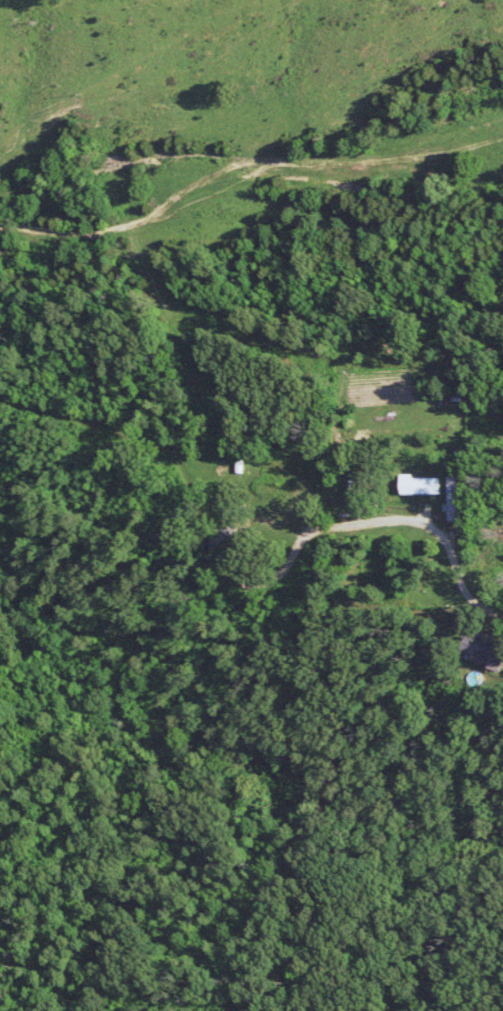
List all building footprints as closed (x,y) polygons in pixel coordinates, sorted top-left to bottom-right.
[(406,495),(446,494),(446,477),(406,477),(406,495)] [(463,477),(454,477),(453,521),(462,521),(463,477)] [(502,664),(502,648),(470,636),(465,650),(502,664)]
